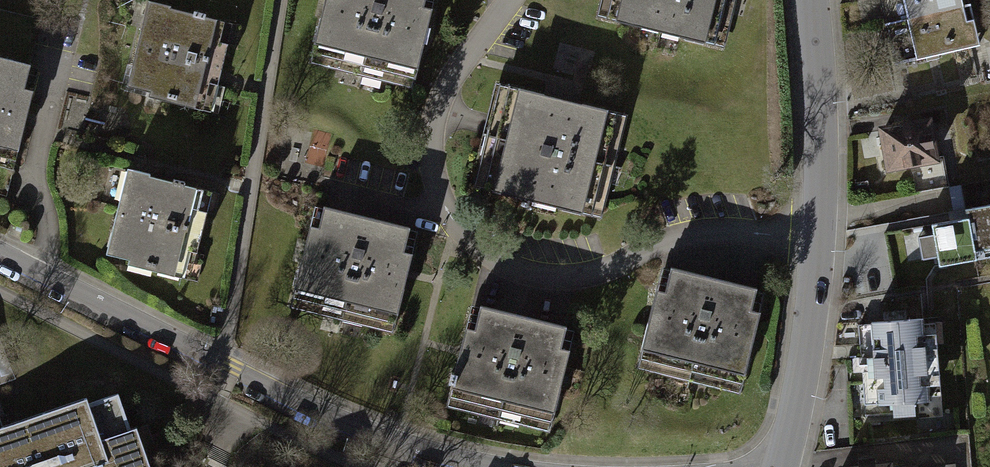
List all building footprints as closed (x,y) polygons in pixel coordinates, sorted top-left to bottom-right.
[(313,58),(409,84),(432,0),(329,0),(313,58)] [(594,23),(725,53),(738,0),(600,0),(594,23)] [(964,0),(876,0),(890,67),(975,50),(964,0)] [(246,30),(150,4),(124,100),(220,126),(246,30)] [(0,68),(0,171),(10,174),(36,78),(0,68)] [(564,102),(497,86),(472,190),(601,220),(625,117),(564,102)] [(928,124),(873,133),(881,180),(936,171),(928,124)] [(224,195),(128,170),(102,265),(198,291),(224,195)] [(964,215),(965,224),(972,264),(989,261),(989,194),(988,185),(964,189),(968,214),(964,215)] [(416,240),(320,214),(294,310),(390,335),(416,240)] [(972,264),(965,224),(926,230),(928,240),(914,242),(918,264),(934,262),(935,270),(972,264)] [(754,296),(667,277),(645,376),(732,395),(754,296)] [(572,338),(476,312),(450,408),(547,434),(572,338)] [(924,329),(860,329),(861,425),(924,425),(924,329)] [(128,433),(115,396),(4,434),(0,435),(0,466),(139,466),(128,433)]
